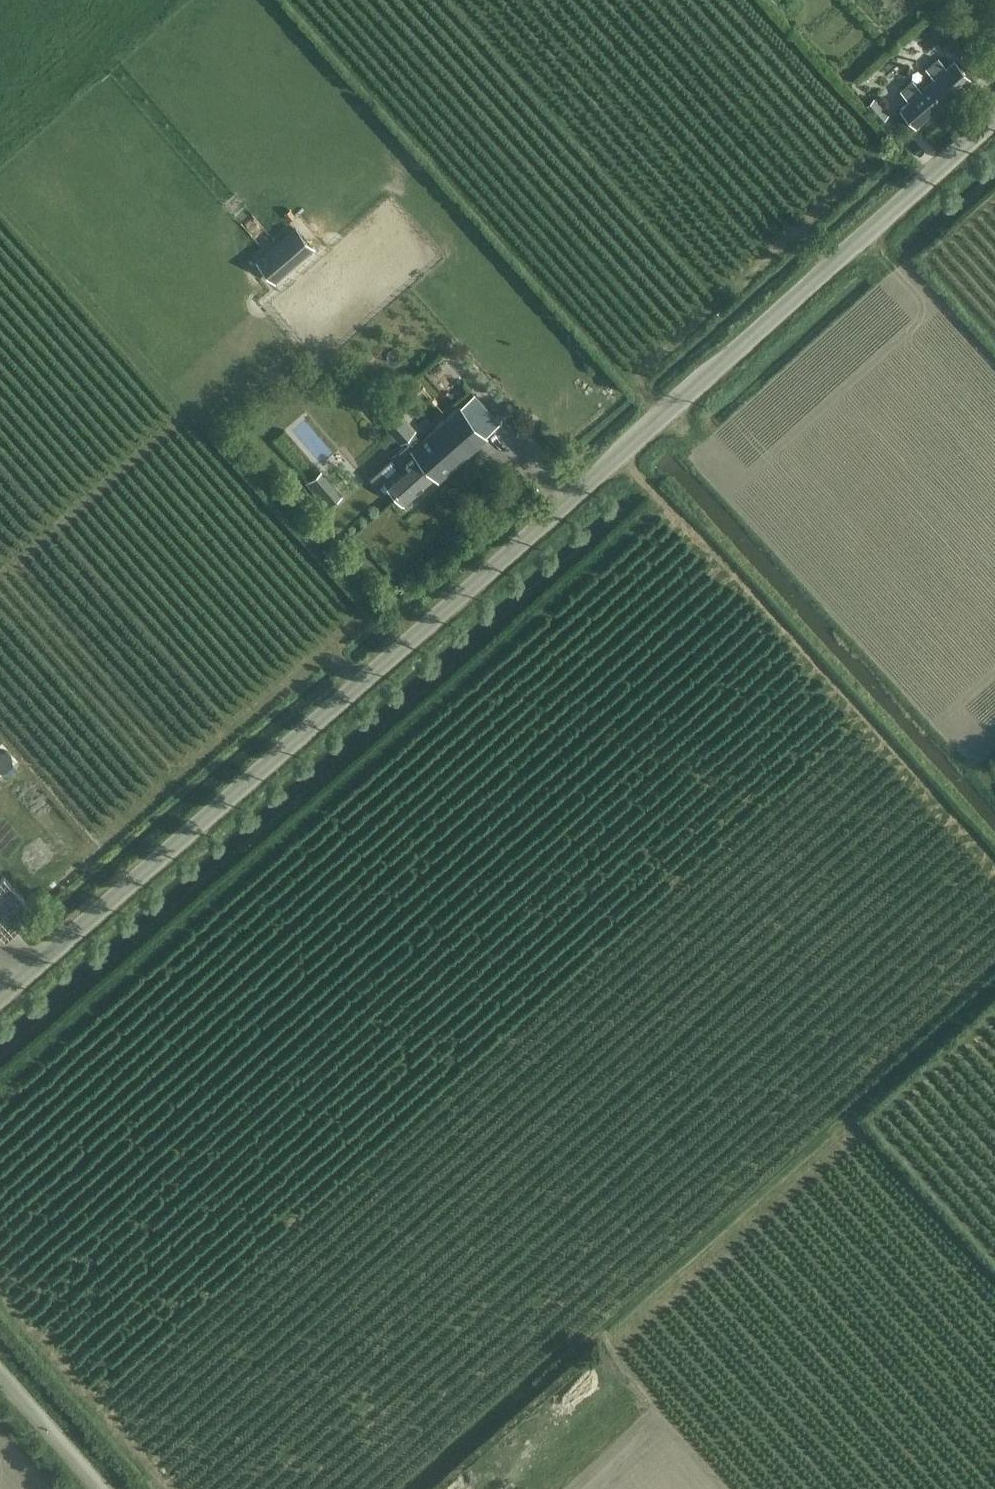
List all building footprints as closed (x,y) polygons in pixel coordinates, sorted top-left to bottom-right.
[(901,89),(910,99),(901,108),(916,125),(971,77),(955,59),(946,67),(938,58),(927,67),(935,77),(921,90),(912,80),(901,89)] [(865,105),(879,122),(889,114),(875,97),(865,105)] [(313,247),(296,228),(258,261),(273,277),(300,254),(302,257),(313,247)] [(472,396),(420,442),(412,432),(413,431),(395,410),(381,422),(399,443),(403,440),(407,445),(378,470),(387,479),(406,501),(437,475),(440,478),(499,427),(472,396)] [(320,472),(307,483),(314,491),(327,479),(320,472)]
